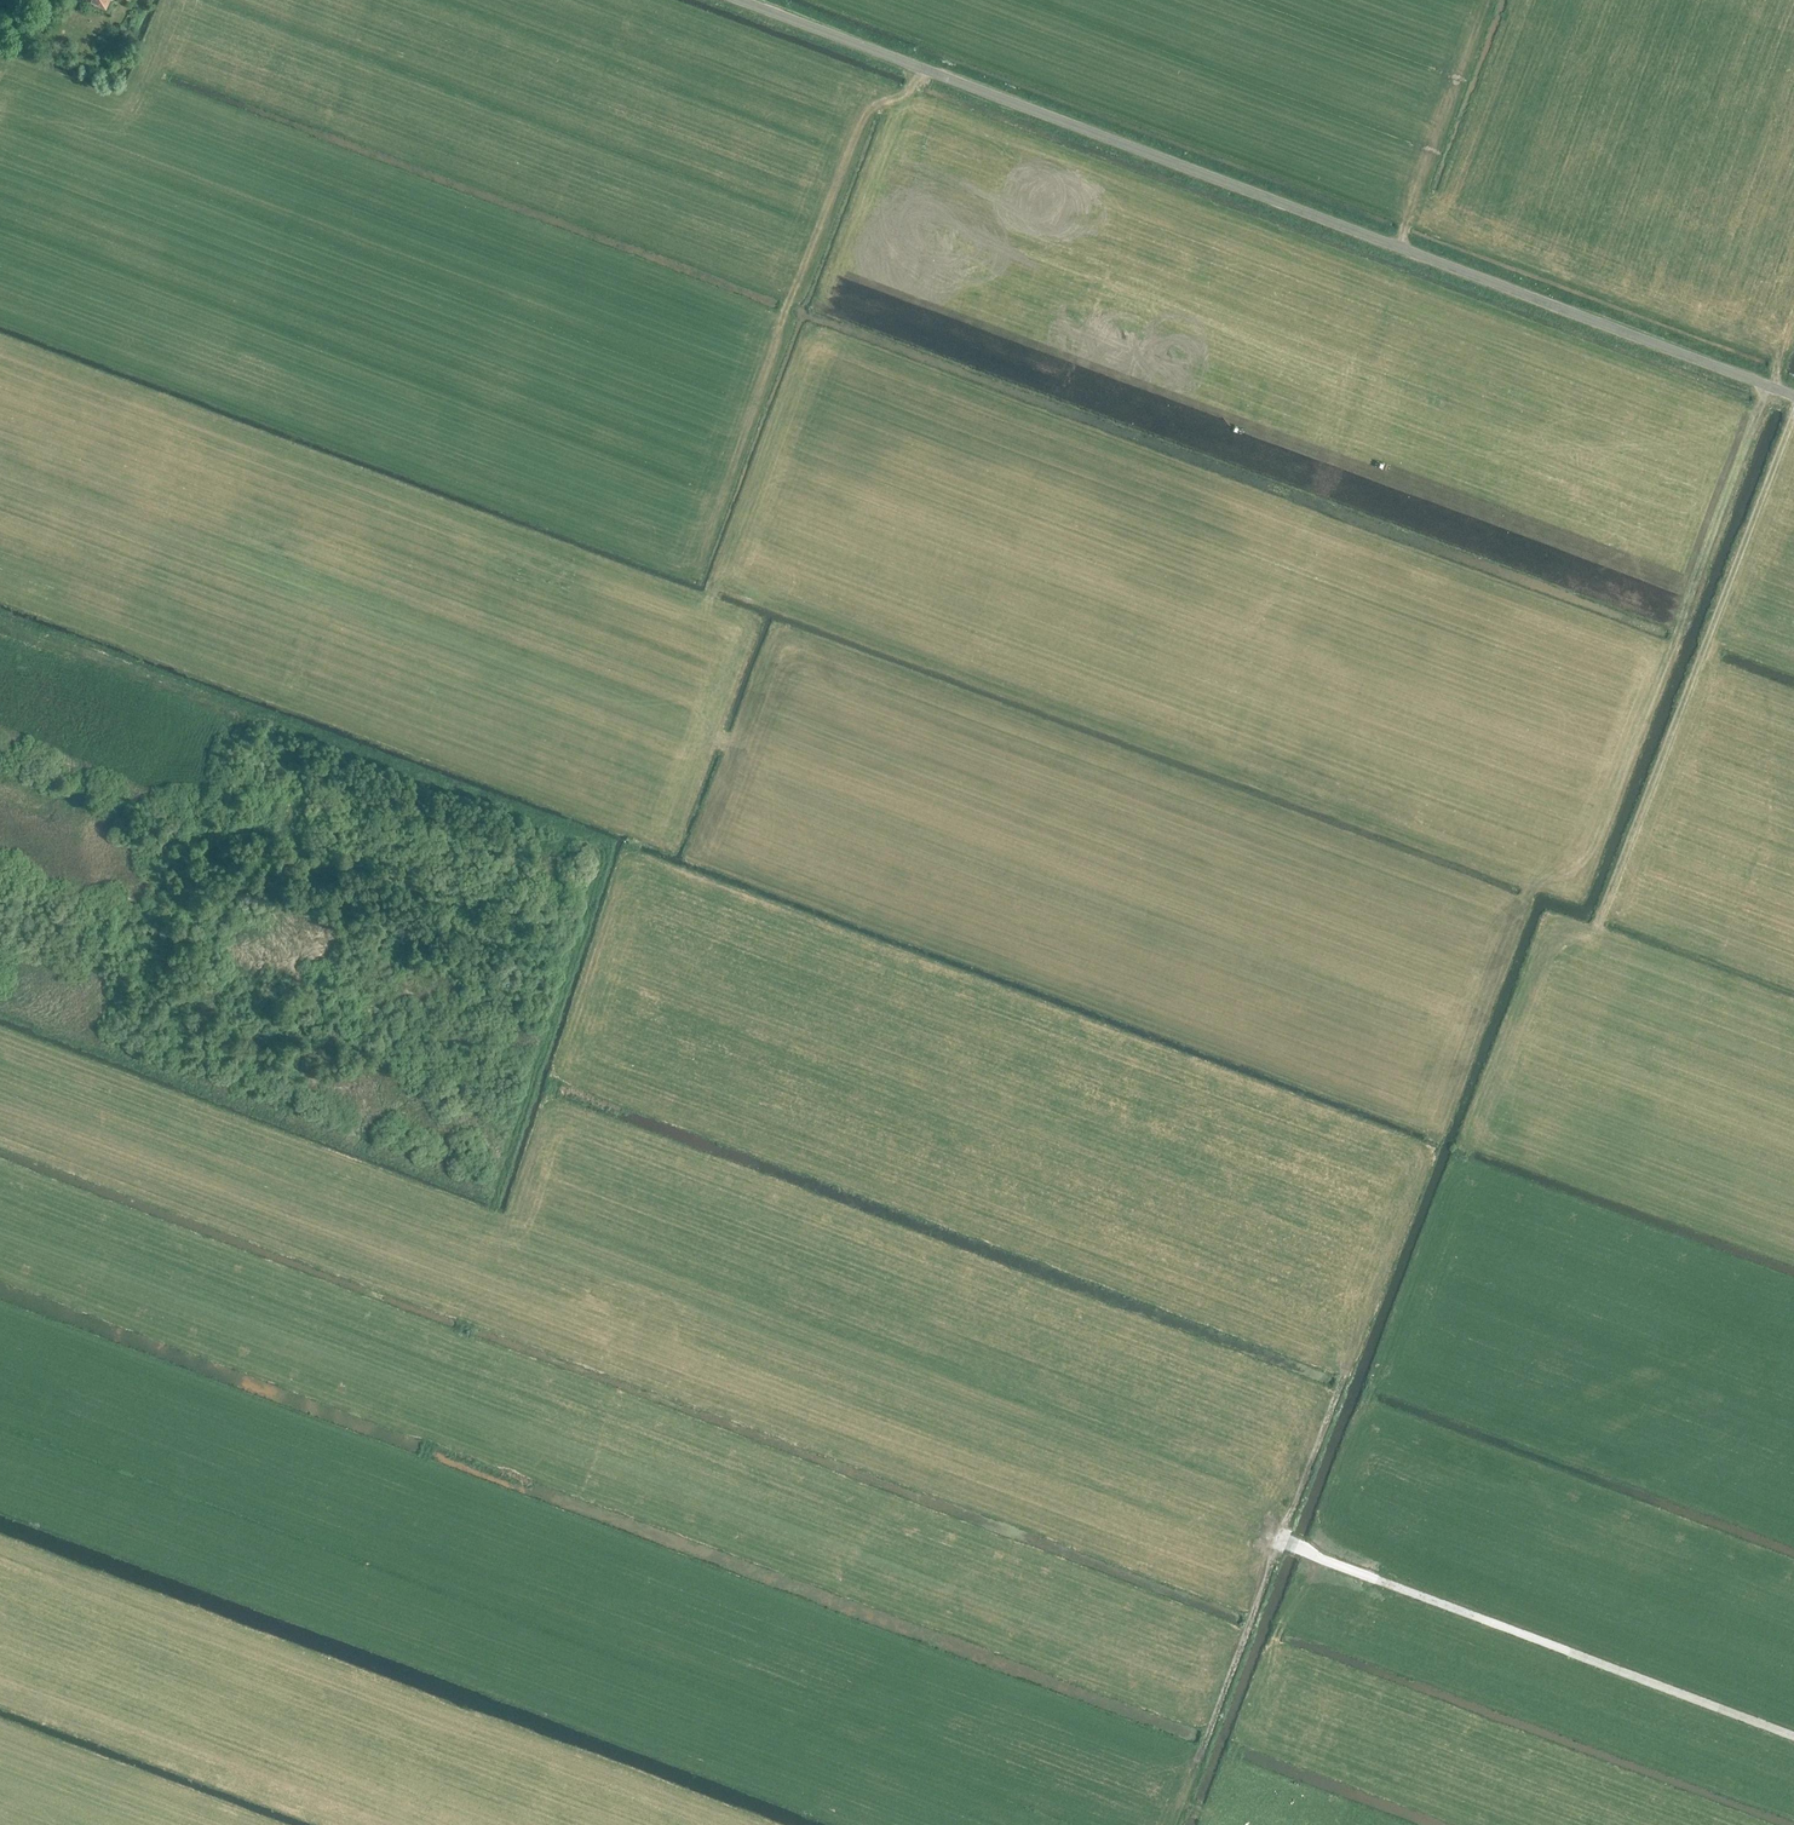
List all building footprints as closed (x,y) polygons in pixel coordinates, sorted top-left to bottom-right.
[(106,9),(110,0),(87,0),(106,9)]
